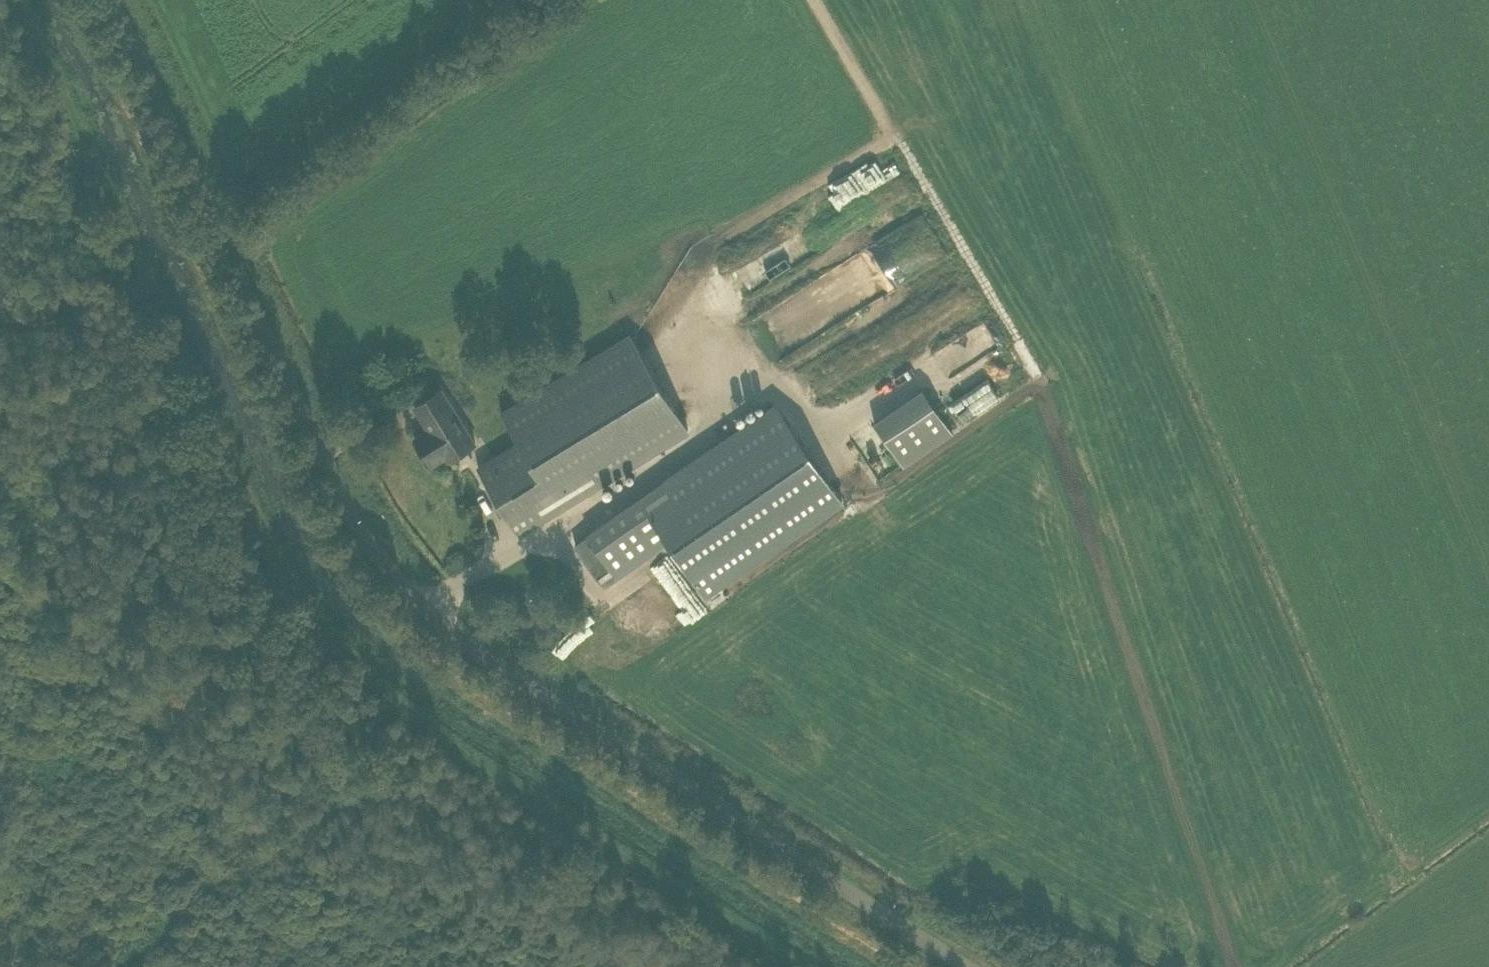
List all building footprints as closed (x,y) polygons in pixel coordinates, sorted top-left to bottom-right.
[(928,265),(915,234),(888,246),(901,277),(928,265)] [(690,431),(631,332),(501,411),(518,440),(478,465),(519,534),(690,431)] [(925,387),(873,421),(904,466),(955,432),(925,387)] [(446,455),(449,459),(475,443),(442,388),(415,405),(429,428),(415,437),(432,464),(446,455)] [(641,497),(587,534),(616,577),(669,541),(705,594),(842,499),(777,404),(641,497)]
